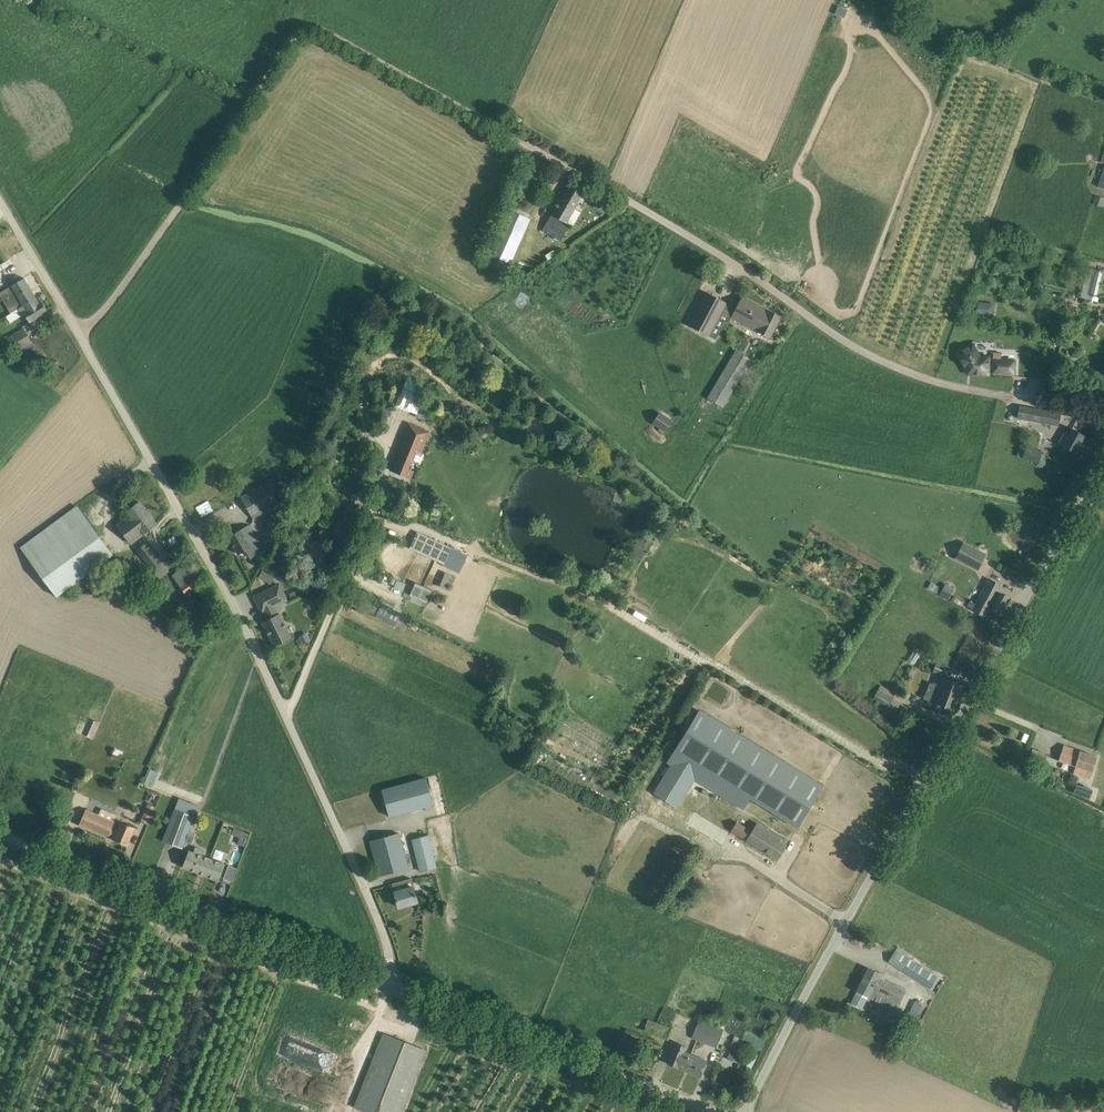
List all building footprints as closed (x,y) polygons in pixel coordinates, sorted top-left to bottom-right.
[(582,193),(570,185),(561,201),(560,200),(542,230),(561,241),(570,225),(566,223),(575,209),(573,208),(582,193)] [(1103,207),(1103,198),(1095,195),(1093,203),(1103,207)] [(503,260),(510,262),(531,213),(519,208),(508,231),(499,227),(484,264),(499,270),(503,260)] [(1103,276),(1103,271),(1094,269),(1087,294),(1099,297),(1103,276)] [(0,274),(0,281),(4,287),(9,283),(2,272),(0,274)] [(23,305),(36,298),(24,278),(11,285),(11,286),(6,289),(15,304),(20,300),(23,305)] [(742,296),(735,309),(725,303),(726,302),(706,292),(689,325),(708,335),(722,310),(731,316),(731,317),(769,338),(781,316),(742,296)] [(30,322),(38,317),(48,311),(41,301),(39,302),(36,298),(23,305),(26,309),(23,311),(30,322)] [(995,302),(977,300),(976,316),(988,317),(988,315),(994,315),(995,302)] [(24,327),(6,338),(15,354),(34,344),(24,327)] [(973,344),(956,352),(967,374),(988,375),(988,373),(989,359),(989,356),(979,356),(973,344)] [(723,407),(751,359),(736,350),(708,398),(723,407)] [(989,359),(988,373),(1013,374),(1014,360),(1001,359),(1001,353),(993,352),(993,359),(989,359)] [(406,381),(398,407),(418,413),(426,387),(406,381)] [(1019,406),(1017,417),(1058,425),(1060,414),(1019,406)] [(389,415),(384,413),(381,423),(386,425),(389,415)] [(671,423),(658,415),(652,423),(665,431),(671,423)] [(429,432),(419,428),(409,423),(390,469),(405,475),(416,450),(421,452),(429,432)] [(1064,433),(1058,443),(1075,453),(1085,435),(1072,428),(1068,435),(1064,433)] [(1038,463),(1041,452),(1026,447),(1022,458),(1038,463)] [(254,517),(279,503),(267,482),(241,497),(254,517)] [(156,524),(151,517),(139,502),(129,509),(129,510),(126,512),(129,516),(117,525),(131,543),(156,524)] [(114,554),(86,518),(77,505),(21,546),(29,560),(56,597),(114,554)] [(238,554),(248,548),(258,542),(248,525),(228,536),(238,554)] [(449,553),(424,541),(425,540),(418,537),(412,549),(419,552),(419,551),(430,556),(445,563),(447,557),(449,553)] [(954,558),(978,570),(986,553),(963,541),(954,558)] [(147,542),(137,550),(152,570),(163,562),(147,542)] [(447,557),(445,563),(444,564),(443,566),(459,573),(468,555),(451,548),(449,553),(447,557)] [(199,585),(192,576),(185,566),(172,577),(179,586),(180,585),(186,595),(199,585)] [(274,577),(262,570),(259,577),(271,583),(274,577)] [(448,588),(454,573),(448,570),(441,585),(448,588)] [(398,578),(394,585),(404,590),(407,583),(398,578)] [(157,585),(153,593),(163,598),(165,593),(167,588),(170,584),(160,579),(158,583),(157,585)] [(1001,585),(990,579),(976,604),(972,602),(969,607),(973,609),(973,610),(985,616),(989,607),(1001,614),(1010,598),(998,591),(1001,585)] [(432,589),(415,582),(408,599),(424,606),(426,602),(427,602),(432,589)] [(954,589),(945,583),(939,594),(948,599),(954,589)] [(279,584),(254,596),(262,612),(287,600),(279,584)] [(345,597),(354,602),(357,596),(348,591),(345,597)] [(359,599),(356,605),(387,620),(386,621),(395,626),(399,617),(391,613),(359,599)] [(268,619),(263,622),(274,645),(291,637),(286,627),(280,613),(279,614),(275,606),(271,608),(264,611),(268,619)] [(633,614),(633,615),(644,622),(645,621),(647,617),(636,610),(633,614)] [(945,675),(948,668),(936,664),(934,671),(945,675)] [(963,684),(953,680),(944,677),(940,686),(930,682),(924,698),(934,702),(954,710),(963,684)] [(887,707),(895,693),(881,685),(873,699),(887,707)] [(670,765),(654,793),(663,798),(677,807),(694,779),(695,777),(742,807),(749,796),(796,826),(821,785),(699,710),(669,760),(672,762),(670,765)] [(96,718),(89,735),(95,737),(102,721),(96,718)] [(1089,779),(1096,757),(1063,745),(1058,760),(1080,768),(1078,775),(1089,779)] [(123,752),(115,748),(111,757),(120,760),(123,752)] [(1020,764),(1023,758),(1013,754),(1010,759),(1020,764)] [(151,768),(145,783),(155,787),(161,772),(151,768)] [(390,816),(432,804),(426,777),(382,790),(390,816)] [(1090,798),(1093,789),(1076,784),(1073,793),(1090,798)] [(199,804),(180,797),(175,808),(171,807),(168,815),(172,817),(163,841),(182,848),(195,816),(194,816),(199,804)] [(148,823),(155,807),(148,804),(141,820),(148,823)] [(127,845),(131,835),(135,827),(115,818),(114,821),(86,809),(83,815),(79,825),(127,845)] [(749,829),(736,821),(731,830),(744,838),(749,829)] [(780,837),(754,821),(749,829),(744,838),(777,858),(785,845),(779,840),(780,837)] [(239,843),(247,845),(250,831),(235,827),(234,834),(241,835),(239,843)] [(380,875),(390,872),(406,868),(397,834),(370,840),(380,875)] [(412,839),(420,871),(436,867),(428,835),(412,839)] [(194,852),(189,850),(183,866),(219,880),(225,863),(201,855),(203,850),(196,847),(194,852)] [(229,865),(224,877),(224,878),(232,881),(237,868),(229,865)] [(398,906),(409,904),(418,901),(414,886),(413,886),(411,878),(403,880),(405,889),(394,891),(398,906)] [(931,988),(937,977),(896,950),(889,961),(931,988)] [(882,975),(878,973),(868,968),(856,991),(895,1011),(905,991),(881,978),(882,975)] [(911,1010),(918,1014),(924,1003),(917,1000),(911,1010)] [(644,1029),(668,1038),(672,1027),(648,1019),(644,1029)] [(704,1042),(711,1024),(699,1019),(692,1037),(704,1042)] [(711,1024),(704,1042),(716,1047),(724,1029),(711,1024)] [(384,1033),(355,1107),(368,1111),(402,1111),(426,1050),(384,1033)] [(743,1042),(734,1038),(731,1044),(740,1048),(743,1042)] [(686,1057),(688,1053),(684,1051),(686,1046),(676,1042),(667,1063),(683,1070),(688,1058),(686,1057)] [(740,1055),(730,1052),(727,1059),(737,1063),(740,1055)] [(752,1054),(749,1053),(743,1065),(751,1069),(758,1054),(754,1052),(752,1054)] [(700,1077),(705,1066),(707,1061),(688,1053),(686,1057),(688,1058),(683,1070),(700,1077)]
